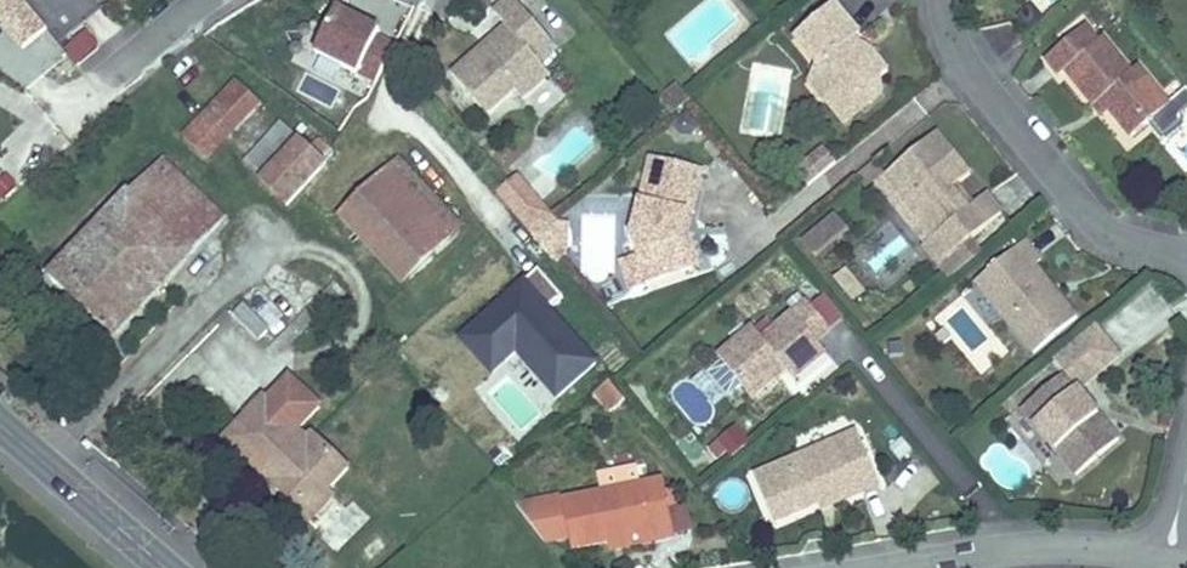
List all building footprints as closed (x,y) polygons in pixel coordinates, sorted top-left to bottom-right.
[(47,28),(22,0),(2,0),(0,2),(0,31),(19,52),(47,28)] [(485,45),(452,74),(487,114),(515,90),(523,99),(550,75),(540,63),(558,48),(515,0),(510,0),(495,13),(507,26),(490,42),(495,46),(490,51),(485,45)] [(861,50),(861,46),(856,40),(861,36),(836,5),(796,39),(820,67),(816,71),(836,93),(827,101),(846,124),(863,109),(855,100),(880,80),(889,72),(871,50),(865,55),(861,50)] [(387,52),(372,47),(380,24),(332,6),(313,57),(376,81),(387,52)] [(1102,99),(1111,110),(1133,136),(1171,105),(1139,67),(1132,72),(1104,38),(1099,41),(1087,26),(1047,59),(1061,76),(1066,71),(1095,105),(1102,99)] [(63,45),(71,63),(100,49),(91,31),(63,45)] [(490,42),(485,45),(490,51),(495,46),(490,42)] [(871,50),(861,46),(861,50),(865,55),(871,50)] [(812,83),(827,101),(836,93),(816,71),(812,83)] [(882,93),(880,80),(855,100),(863,109),(882,93)] [(202,118),(224,139),(260,103),(238,81),(202,118)] [(680,86),(660,101),(672,116),(690,101),(691,100),(680,86)] [(1104,116),(1111,110),(1102,99),(1095,105),(1104,116)] [(1164,133),(1186,163),(1186,116),(1164,133)] [(204,160),(224,139),(202,118),(193,126),(188,121),(176,133),(204,160)] [(243,162),(264,182),(302,140),(281,121),(243,162)] [(937,237),(925,246),(924,247),(940,266),(1003,214),(988,195),(974,206),(969,211),(952,191),(958,185),(971,175),(938,134),(889,174),(887,176),(937,237)] [(302,140),(264,182),(262,184),(287,207),(327,164),(326,162),(334,154),(319,139),(311,149),(302,140)] [(398,158),(390,166),(454,232),(462,224),(398,158)] [(684,228),(689,230),(705,168),(652,158),(633,235),(639,255),(649,283),(694,269),(682,234),(684,228)] [(875,185),(887,176),(889,174),(877,160),(859,175),(870,189),(875,185)] [(126,199),(188,258),(222,221),(160,163),(126,199)] [(454,232),(390,166),(341,213),(405,280),(454,232)] [(887,176),(875,185),(925,246),(937,237),(887,176)] [(974,206),(958,185),(952,191),(969,211),(974,206)] [(126,199),(100,226),(163,285),(188,258),(126,199)] [(815,261),(851,233),(835,212),(799,240),(815,261)] [(551,229),(558,222),(552,215),(531,233),(548,253),(556,247),(549,239),(551,229)] [(570,223),(558,222),(551,229),(549,239),(556,247),(548,253),(558,264),(569,249),(570,223)] [(163,285),(100,226),(51,279),(116,339),(165,287),(163,285)] [(688,232),(689,230),(684,228),(682,234),(694,269),(699,267),(688,232)] [(1031,271),(1036,266),(1043,261),(1027,241),(976,283),(1034,354),(1078,317),(1058,292),(1052,297),(1031,271)] [(631,289),(649,283),(639,255),(622,261),(631,289)] [(1058,292),(1036,266),(1031,271),(1052,297),(1058,292)] [(555,401),(599,364),(552,307),(562,298),(537,268),(455,335),(488,376),(515,354),(555,401)] [(849,304),(865,294),(848,268),(832,278),(849,304)] [(779,361),(785,368),(794,378),(825,351),(815,340),(830,328),(806,301),(762,338),(753,329),(719,358),(746,389),(779,361)] [(243,305),(231,316),(257,343),(269,331),(243,305)] [(752,396),(785,368),(779,361),(746,389),(752,396)] [(1089,414),(1094,409),(1065,374),(1023,410),(1077,475),(1119,440),(1099,414),(1093,419),(1089,414)] [(284,486),(279,491),(297,509),(320,484),(328,492),(350,469),(314,435),(305,445),(294,434),(321,407),(291,378),(268,403),(265,400),(232,435),(258,460),(253,465),(252,466),(273,486),(278,481),(284,486)] [(610,382),(595,394),(611,413),(625,401),(610,382)] [(1099,414),(1094,409),(1089,414),(1093,419),(1099,414)] [(748,441),(736,426),(719,440),(731,455),(748,441)] [(851,490),(853,496),(881,486),(858,432),(755,476),(775,523),(819,505),(851,490)] [(227,440),(253,465),(258,460),(232,435),(227,440)] [(664,479),(641,484),(638,467),(598,475),(601,492),(562,500),(561,495),(513,505),(544,543),(570,537),(573,549),(652,533),(654,541),(676,536),(664,479)] [(273,486),(279,491),(284,486),(278,481),(273,486)] [(331,495),(328,492),(320,484),(297,509),(309,520),(331,495)] [(821,511),(853,496),(851,490),(819,505),(821,511)] [(358,502),(330,514),(340,537),(368,525),(358,502)] [(352,552),(367,567),(368,567),(393,545),(377,529),(352,552)]
